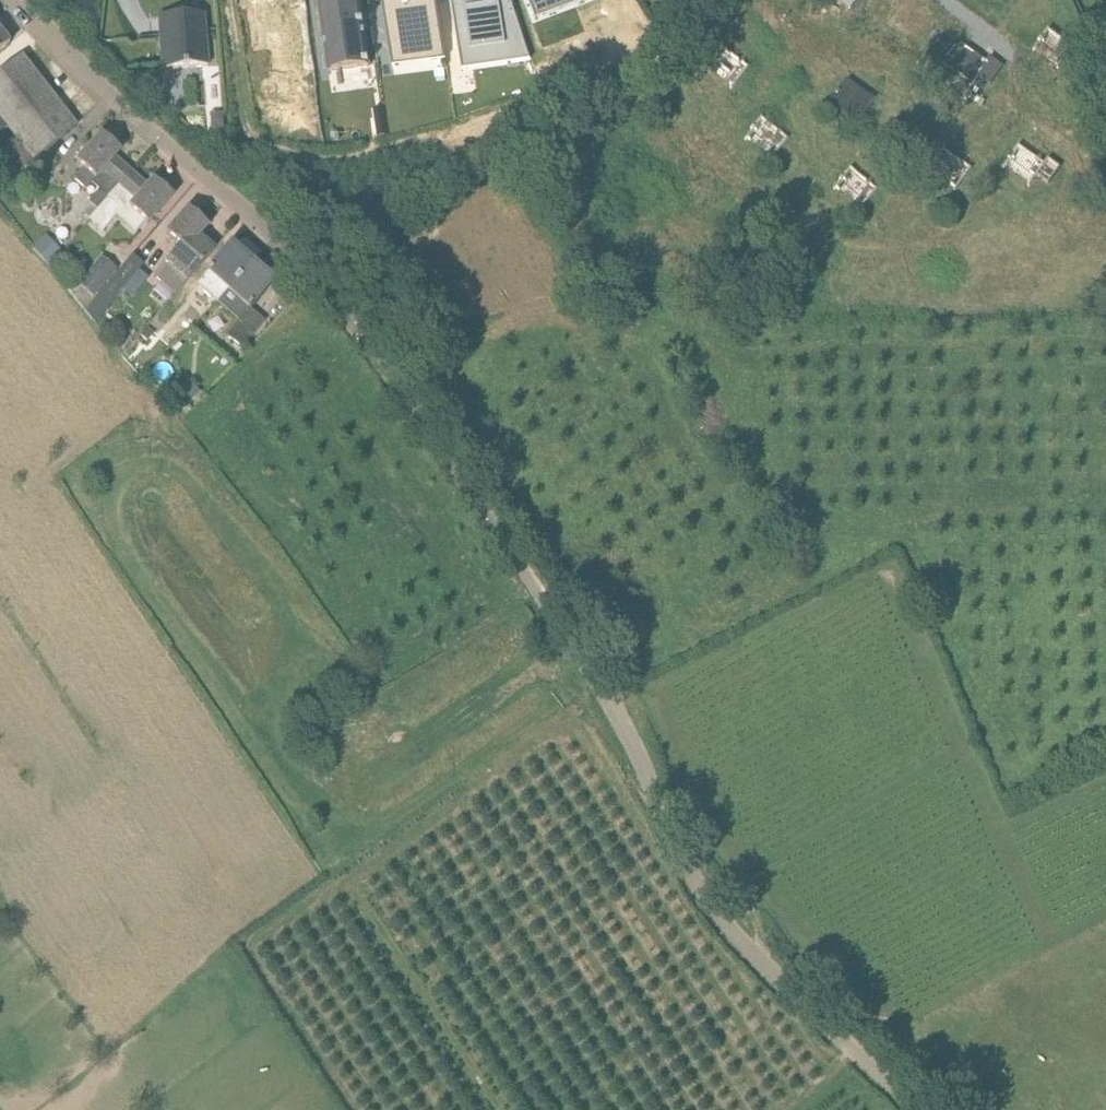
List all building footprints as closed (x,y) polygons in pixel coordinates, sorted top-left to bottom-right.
[(436,0),(382,0),(391,56),(422,51),(424,61),(445,58),(436,0)] [(502,0),(453,0),(458,36),(470,34),(473,51),(505,46),(507,65),(531,62),(513,3),(503,4),(502,0)] [(537,17),(578,0),(529,0),(537,17)] [(370,66),(360,1),(319,7),(329,72),(370,66)] [(278,63),(305,60),(297,10),(253,16),(257,45),(275,42),(278,63)] [(193,20),(193,15),(158,18),(162,70),(208,67),(204,19),(193,20)] [(1064,70),(1077,45),(1050,30),(1036,55),(1064,70)] [(10,44),(0,32),(0,52),(10,44)] [(994,88),(1006,70),(965,44),(948,71),(978,89),(983,81),(994,88)] [(8,127),(23,145),(8,156),(16,166),(22,161),(26,165),(34,159),(75,127),(21,58),(0,75),(0,133),(8,127)] [(860,126),(879,98),(850,78),(831,106),(860,126)] [(777,157),(793,135),(765,115),(749,137),(777,157)] [(374,120),(377,138),(389,136),(387,118),(374,120)] [(84,216),(90,220),(131,172),(114,157),(120,151),(102,135),(100,136),(99,135),(76,162),(84,169),(74,180),(87,192),(93,185),(99,190),(88,203),(92,207),(84,216)] [(1039,180),(1055,186),(1063,164),(1018,147),(1008,174),(1037,185),(1039,180)] [(964,188),(975,164),(946,151),(935,175),(964,188)] [(854,166),(838,188),(865,207),(881,186),(854,166)] [(131,172),(90,220),(101,230),(120,208),(127,213),(130,209),(148,224),(173,196),(154,180),(148,187),(131,172)] [(198,248),(204,241),(199,237),(208,227),(188,209),(166,234),(180,246),(176,250),(184,256),(188,251),(194,256),(200,249),(198,248)] [(32,248),(48,265),(62,251),(45,235),(32,248)] [(184,256),(176,250),(154,275),(176,295),(214,250),(204,241),(198,248),(200,249),(194,256),(188,251),(184,256)] [(219,303),(252,264),(231,247),(232,246),(231,245),(207,272),(208,273),(198,285),(219,303)] [(100,256),(78,284),(94,297),(116,269),(100,256)] [(97,298),(107,308),(140,270),(144,266),(132,257),(129,260),(97,298)] [(271,281),(252,264),(219,303),(239,319),(226,335),(242,349),(265,322),(250,308),(273,281),(272,280),(271,281)] [(160,335),(180,313),(169,303),(149,326),(157,333),(160,335)] [(151,340),(157,333),(149,326),(143,333),(151,340)] [(193,394),(182,383),(172,393),(183,404),(193,394)]
